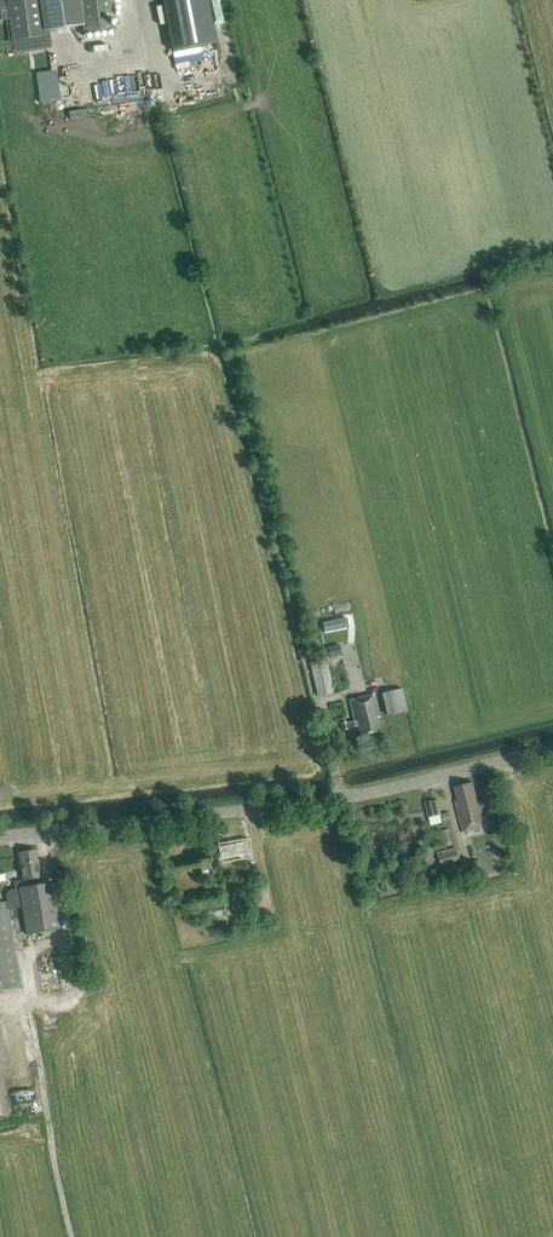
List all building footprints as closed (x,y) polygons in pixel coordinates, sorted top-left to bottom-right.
[(9,18),(12,41),(46,36),(45,29),(83,24),(85,36),(117,31),(113,0),(0,0),(0,19),(9,18)] [(208,0),(162,0),(172,51),(216,43),(208,0)] [(87,108),(71,110),(72,117),(88,114),(87,108)] [(345,618),(321,623),(323,632),(347,627),(345,618)] [(327,648),(329,657),(330,658),(342,655),(339,645),(327,648)] [(326,658),(310,662),(317,696),(333,692),(326,658)] [(401,688),(382,693),(387,715),(407,710),(401,688)] [(353,721),(341,724),(342,730),(359,726),(361,736),(381,731),(378,717),(381,716),(376,694),(373,695),(349,700),(353,721)] [(464,832),(486,826),(479,796),(476,796),(473,783),(455,788),(458,801),(456,802),(464,832)] [(425,802),(428,817),(441,814),(438,799),(425,802)] [(250,857),(247,837),(218,842),(220,856),(218,856),(219,862),(250,857)] [(457,849),(438,855),(441,865),(460,860),(457,849)] [(27,935),(60,929),(52,883),(41,884),(36,851),(19,853),(23,880),(14,881),(16,889),(10,890),(5,895),(7,901),(0,902),(0,990),(21,987),(8,909),(22,907),(27,935)] [(208,868),(220,866),(219,862),(218,856),(217,853),(209,855),(210,859),(199,861),(202,875),(209,874),(208,868)] [(478,860),(445,869),(449,881),(481,872),(478,860)] [(222,899),(193,904),(196,920),(211,917),(212,924),(226,922),(222,899)]
